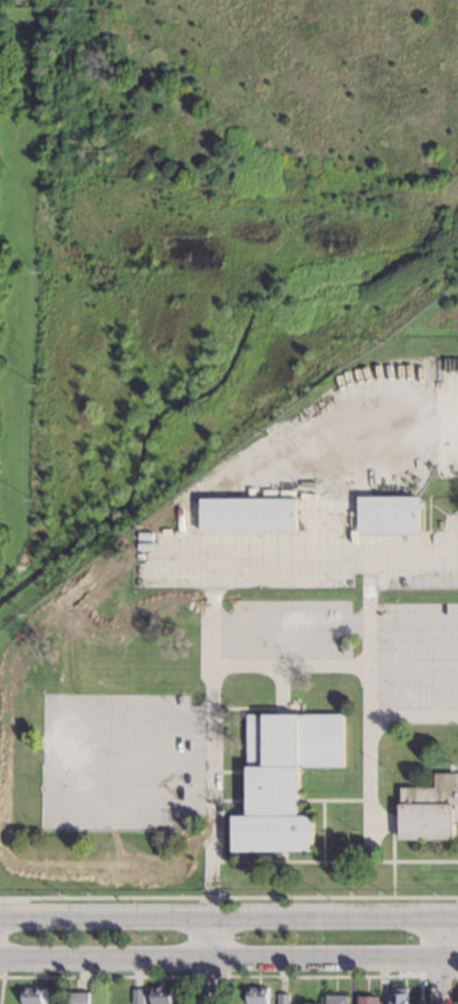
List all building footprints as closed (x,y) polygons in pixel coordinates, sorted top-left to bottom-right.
[(421,533),(360,533),(360,496),(420,496),(420,498),(421,533)] [(297,531),(202,531),(202,498),(297,498),(297,531)] [(303,714),(344,714),(344,766),(299,766),(299,815),(312,815),(312,851),(235,851),(235,815),(248,815),(248,714),(289,714),(289,703),(303,703),(303,714)] [(435,773),(457,773),(457,823),(454,823),(454,839),(400,839),(400,788),(435,787),(435,773)] [(49,988),(48,1003),(22,1003),(22,985),(36,985),(36,988),(49,988)] [(268,988),(267,1003),(248,1003),(248,987),(268,988)] [(172,988),(171,1003),(151,1003),(151,988),(172,988)] [(409,988),(409,1003),(391,1003),(392,988),(409,988)] [(144,989),(143,1003),(132,1003),(133,989),(141,989),(144,989)] [(93,993),(93,1003),(68,1003),(68,992),(92,993),(93,993)] [(289,994),(289,1003),(278,1003),(278,994),(289,994)] [(347,995),(347,1003),(326,1003),(326,995),(347,995)] [(379,997),(379,1003),(357,1003),(357,996),(379,997)]
